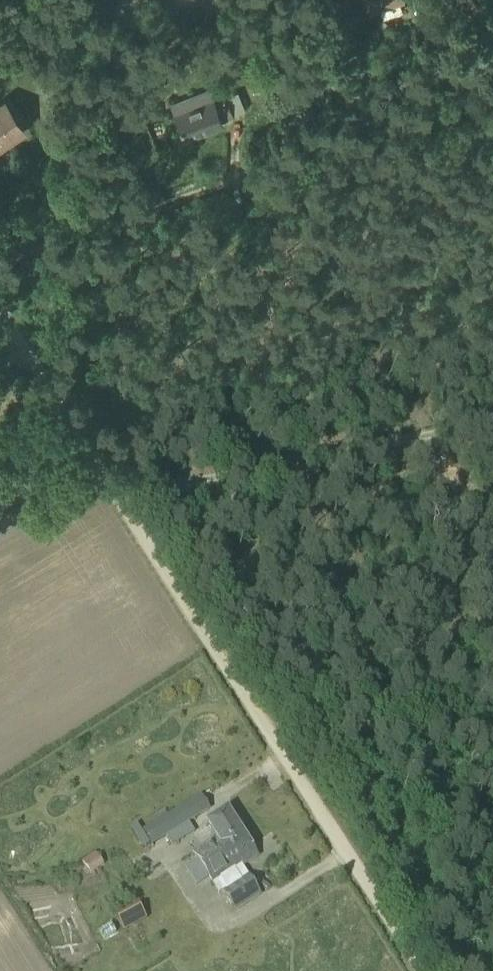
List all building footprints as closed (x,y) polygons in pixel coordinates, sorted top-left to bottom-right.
[(402,3),(401,0),(364,0),(368,14),(402,3)] [(214,101),(209,89),(171,104),(185,140),(224,125),(222,120),(244,111),(237,92),(214,101)] [(107,109),(114,123),(145,109),(138,94),(107,109)] [(7,124),(16,118),(5,102),(0,105),(0,144),(13,134),(7,124)] [(151,847),(225,801),(215,785),(142,831),(151,847)] [(262,896),(242,866),(258,856),(229,810),(207,824),(217,839),(194,853),(220,894),(222,892),(235,913),(262,896)] [(266,849),(273,865),(285,860),(278,843),(266,849)] [(92,875),(105,865),(95,853),(82,863),(92,875)] [(132,950),(156,939),(139,906),(116,918),(132,950)]
